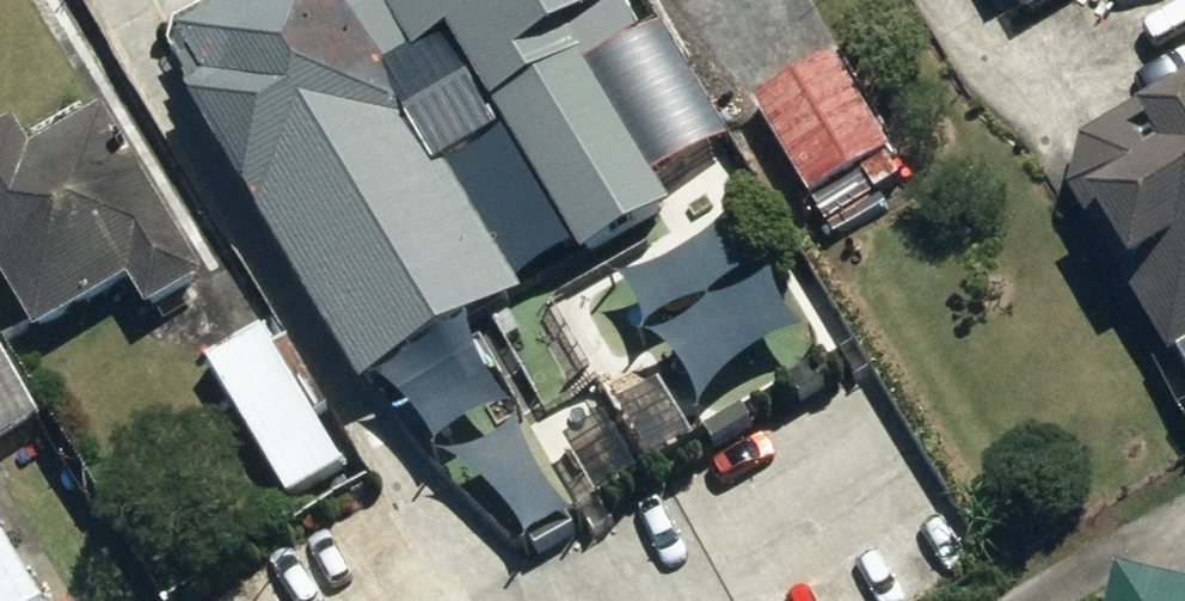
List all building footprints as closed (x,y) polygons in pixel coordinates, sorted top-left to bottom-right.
[(641,0),(256,0),(185,41),(179,60),(195,87),(190,90),(376,395),(534,300),(453,169),(515,131),(598,266),(684,213),(666,184),(737,141),(668,29),(651,39),(631,7),(641,0)] [(841,57),(761,107),(822,202),(901,153),(841,57)] [(1183,365),(1184,364),(1184,105),(1161,120),(1152,108),(1092,143),(1079,194),(1183,365)] [(0,145),(0,259),(50,343),(140,290),(158,319),(217,284),(115,114),(42,157),(26,130),(0,145)] [(271,330),(211,366),(293,505),(354,470),(271,330)] [(52,424),(12,357),(2,363),(0,361),(0,455),(52,424)] [(0,525),(0,600),(47,600),(0,525)] [(1125,572),(1119,600),(1184,600),(1184,587),(1125,572)]
